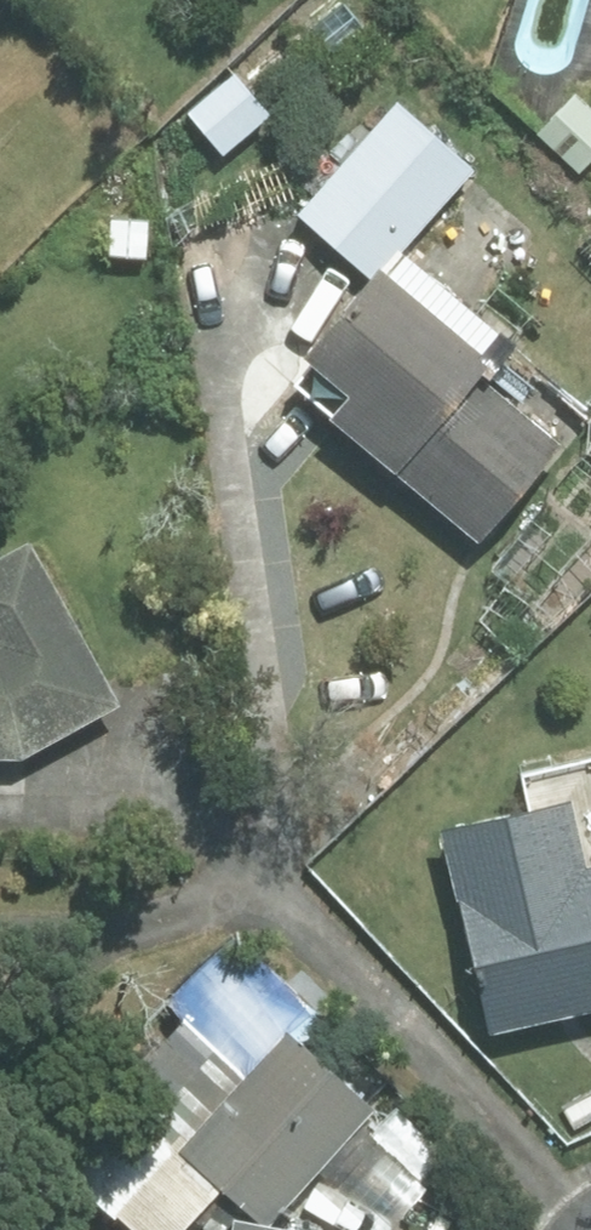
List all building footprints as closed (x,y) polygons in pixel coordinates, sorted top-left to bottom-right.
[(224,154),(268,115),(234,76),(190,115),(224,154)] [(371,279),(397,250),(401,254),(476,170),(399,101),(298,214),(371,279)] [(401,254),(397,250),(371,279),(306,358),(312,365),(295,386),(479,540),(560,444),(487,383),(516,350),(401,254)] [(19,755),(115,705),(28,549),(0,564),(0,755),(19,755)] [(443,835),(490,1035),(590,1011),(590,766),(523,782),(531,814),(443,835)] [(186,1151),(248,1080),(182,1019),(57,1152),(139,1229),(180,1229),(223,1184),(186,1151)] [(370,1109),(287,1036),(248,1080),(186,1151),(223,1184),(269,1224),(321,1164),(353,1128),(370,1109)] [(397,1227),(428,1190),(353,1128),(321,1164),(397,1227)]
